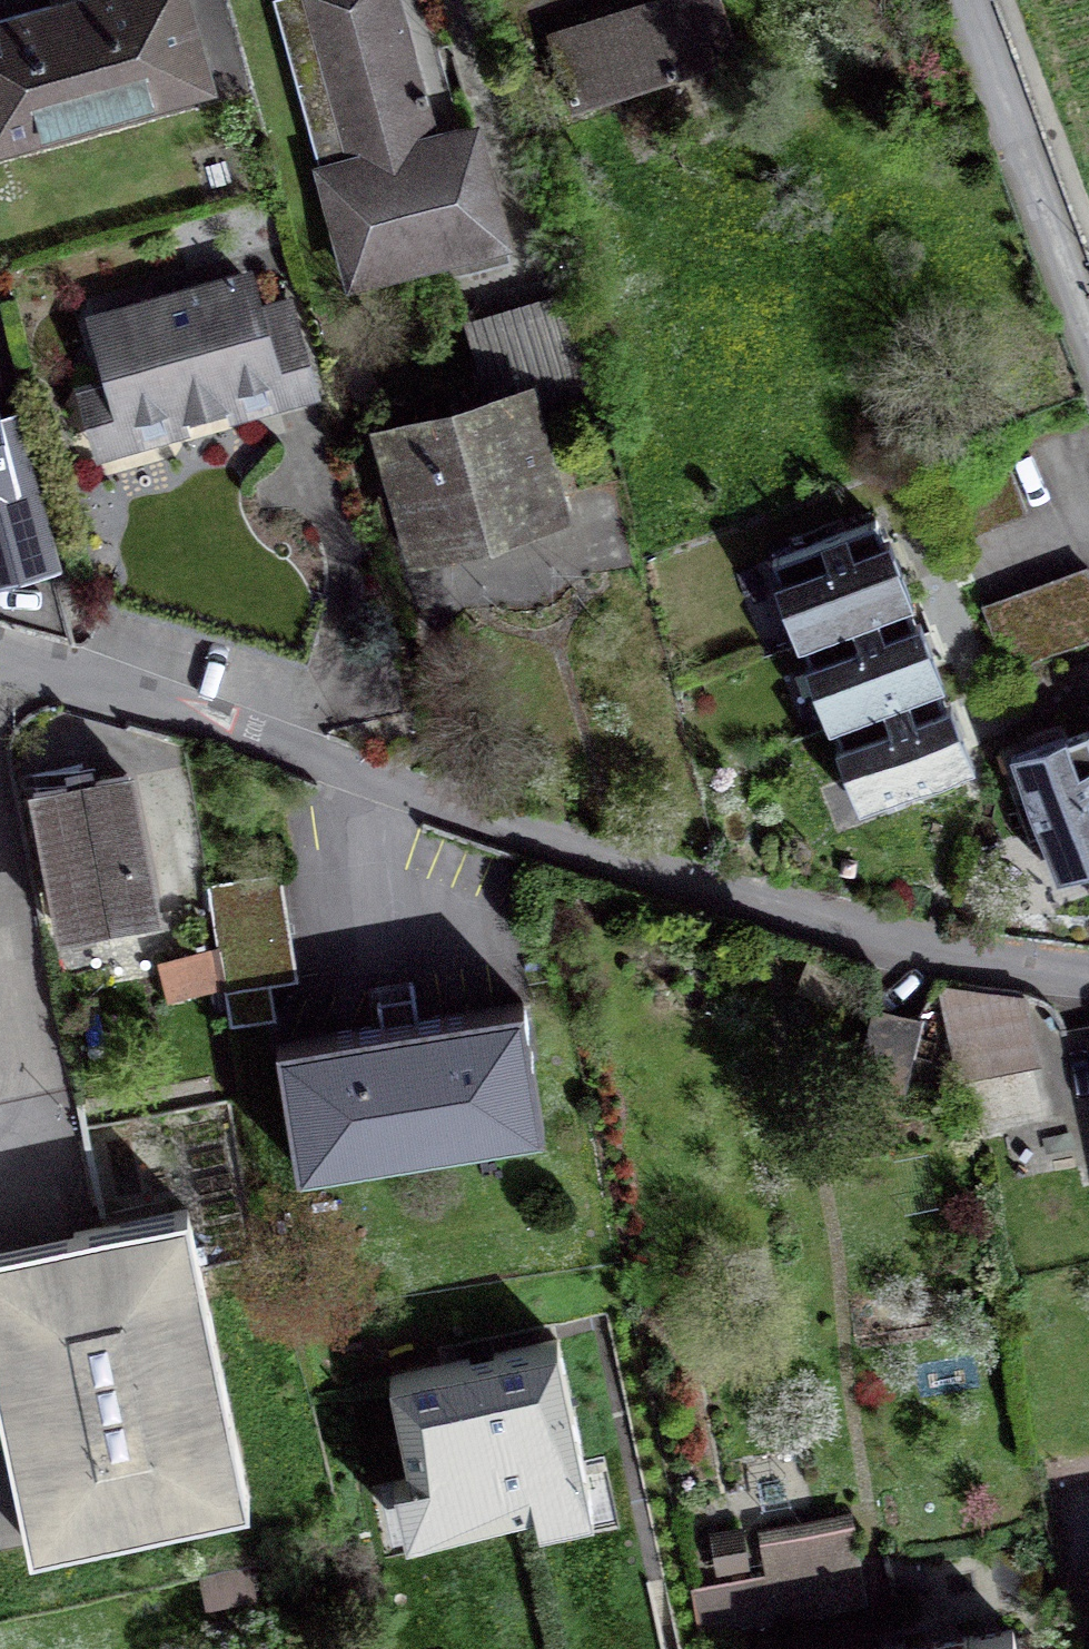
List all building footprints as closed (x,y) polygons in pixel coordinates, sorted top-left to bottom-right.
[(0,19),(0,133),(205,75),(183,0),(67,0),(0,19)] [(353,278),(504,236),(474,129),(431,140),(393,0),(305,0),(350,163),(323,170),(353,278)] [(570,103),(736,49),(721,0),(652,0),(548,33),(570,103)] [(289,302),(256,311),(247,279),(194,294),(192,287),(152,299),(154,305),(97,321),(124,418),(182,402),(185,414),(225,403),(221,390),(275,375),(268,353),(301,343),(289,302)] [(573,303),(469,334),(487,396),(534,382),(544,418),(602,401),(573,303)] [(427,435),(394,445),(419,540),(552,503),(523,399),(425,429),(427,435)] [(55,565),(14,412),(0,415),(0,414),(0,578),(55,565)] [(797,641),(912,598),(889,536),(883,539),(876,519),(772,557),(780,577),(774,579),(797,641)] [(982,608),(1005,670),(1088,639),(1088,569),(1088,568),(982,608)] [(828,724),(943,681),(912,598),(797,641),(828,724)] [(975,765),(943,681),(828,724),(859,808),(975,765)] [(1086,731),(1068,738),(1066,732),(1010,753),(1057,877),(1088,865),(1088,740),(1086,731)] [(129,770),(33,789),(61,932),(157,913),(129,770)] [(280,872),(207,883),(230,1024),(275,1017),(269,982),(297,977),(280,872)] [(216,947),(162,960),(168,998),(223,985),(216,947)] [(1019,995),(939,984),(955,1069),(1030,1054),(1019,995)] [(379,1011),(381,1027),(279,1044),(300,1168),(542,1129),(521,1004),(419,1021),(416,1005),(379,1011)] [(875,1008),(858,1078),(902,1089),(918,1018),(875,1008)] [(187,1208),(0,1248),(0,1404),(30,1545),(249,1498),(187,1208)] [(594,1507),(557,1339),(389,1375),(410,1473),(394,1476),(406,1531),(536,1503),(539,1519),(594,1507)] [(692,1588),(699,1627),(866,1597),(852,1525),(761,1542),(768,1574),(692,1588)] [(739,1528),(714,1533),(720,1568),(745,1563),(739,1528)] [(913,1648),(1017,1648),(1013,1629),(913,1648)]
